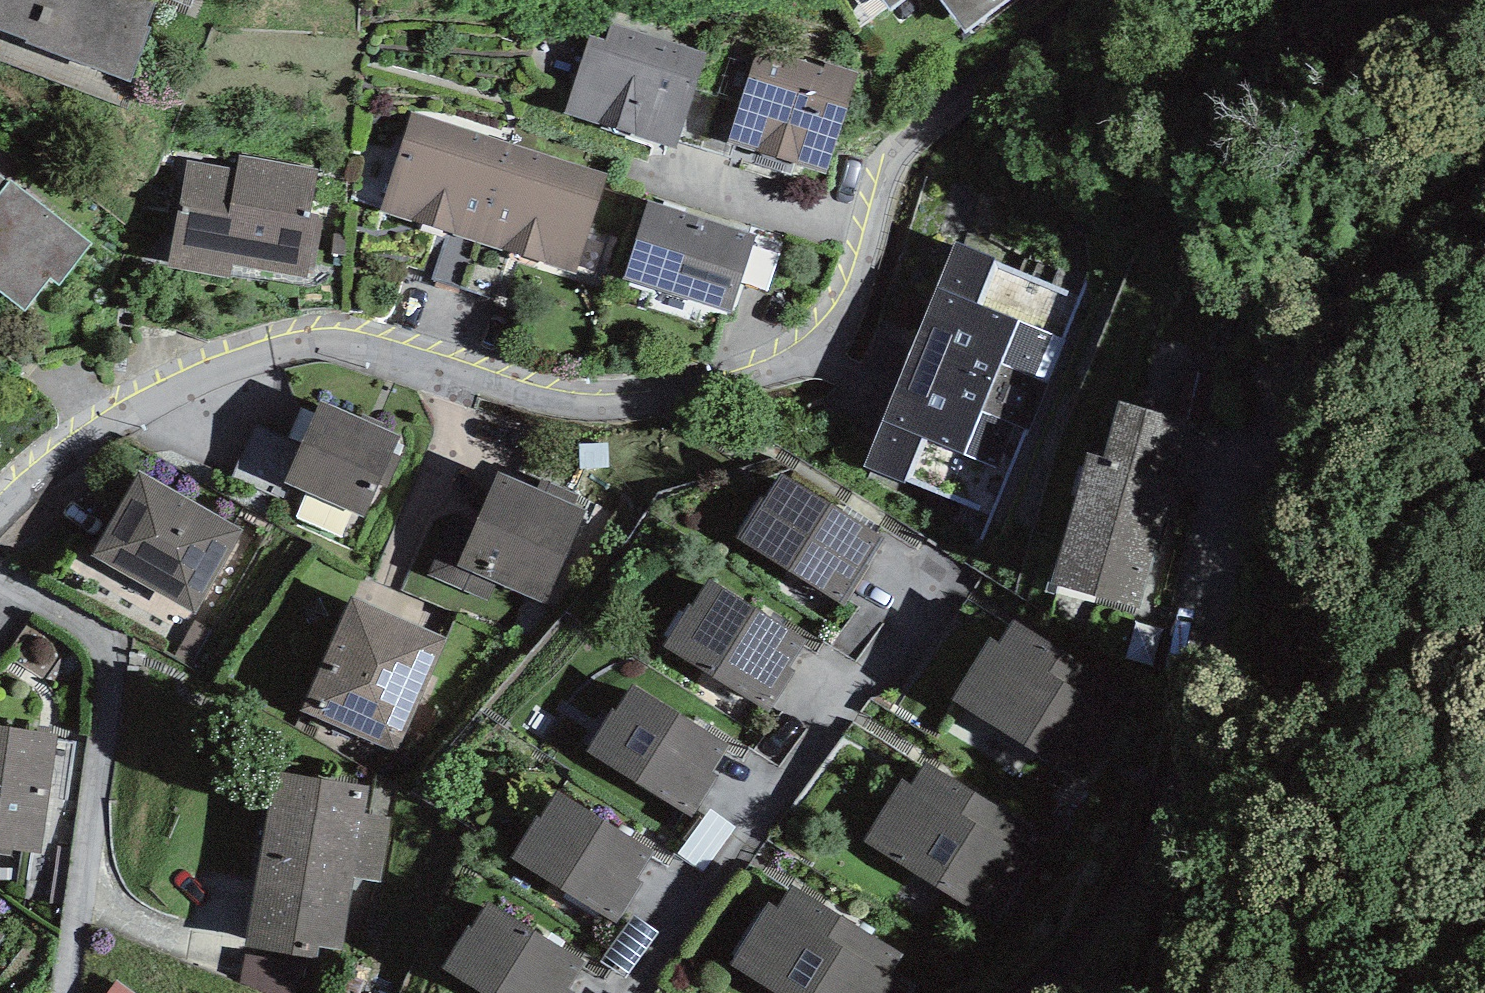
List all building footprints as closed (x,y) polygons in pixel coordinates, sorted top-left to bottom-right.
[(26,40),(25,43),(130,83),(150,28),(146,26),(156,0),(0,0),(0,30),(26,40)] [(891,11),(905,0),(882,0),(891,11)] [(967,32),(1009,0),(941,0),(967,32)] [(589,36),(564,113),(677,148),(707,53),(612,25),(606,41),(589,36)] [(823,68),(759,49),(728,143),(759,153),(795,164),(826,174),(858,73),(825,64),(823,68)] [(479,243),(516,143),(412,113),(381,211),(448,233),(479,243)] [(516,143),(479,243),(511,253),(576,274),(609,174),(516,143)] [(791,175),(795,164),(759,153),(754,163),(791,175)] [(167,269),(229,280),(232,264),(307,278),(309,270),(315,271),(326,214),(312,211),(320,169),(239,154),(236,169),(187,160),(167,269)] [(25,312),(51,278),(59,286),(92,244),(11,181),(9,183),(0,176),(0,292),(25,312)] [(756,234),(648,202),(624,279),(731,313),(756,234)] [(464,288),(479,243),(448,233),(432,277),(464,288)] [(496,299),(511,253),(479,243),(464,288),(496,299)] [(865,464),(993,514),(1081,298),(955,246),(865,464)] [(1054,585),(1140,609),(1191,419),(1116,399),(1101,456),(1090,451),(1054,585)] [(401,437),(321,403),(287,482),(364,517),(379,485),(393,453),(401,437)] [(609,467),(608,444),(580,445),(581,468),(609,467)] [(401,458),(393,453),(379,485),(387,488),(401,458)] [(245,529),(140,471),(92,556),(196,614),(245,529)] [(546,604),(586,510),(574,505),(578,496),(543,479),(537,489),(497,472),(457,566),(546,604)] [(761,500),(736,539),(843,606),(884,538),(782,475),(765,502),(761,500)] [(689,603),(663,646),(769,712),(794,672),(789,669),(804,643),(711,580),(693,606),(689,603)] [(447,640),(353,599),(302,711),(395,752),(447,640)] [(1147,705),(1015,620),(1000,644),(991,638),(951,700),(1092,791),(1147,705)] [(613,710),(587,752),(691,818),(718,775),(711,772),(727,745),(633,684),(616,712),(613,710)] [(11,856),(12,850),(40,853),(56,735),(0,726),(0,855),(11,856)] [(1034,828),(925,762),(911,785),(903,780),(865,842),(982,913),(1034,828)] [(272,772),(246,948),(318,960),(319,948),(342,951),(354,879),(382,882),(388,817),(365,815),(369,787),(272,772)] [(537,816),(510,858),(615,923),(642,882),(637,878),(654,852),(559,791),(540,819),(537,816)] [(702,871),(735,828),(711,809),(678,853),(702,871)] [(792,885),(778,908),(770,904),(733,964),(777,992),(885,992),(909,955),(792,885)] [(443,968),(483,992),(574,992),(575,992),(567,989),(585,961),(490,902),(472,930),(469,928),(443,968)] [(625,979),(659,934),(635,914),(601,962),(625,979)] [(318,960),(246,948),(242,984),(266,992),(313,992),(318,960)] [(107,992),(135,992),(116,980),(107,992)]
